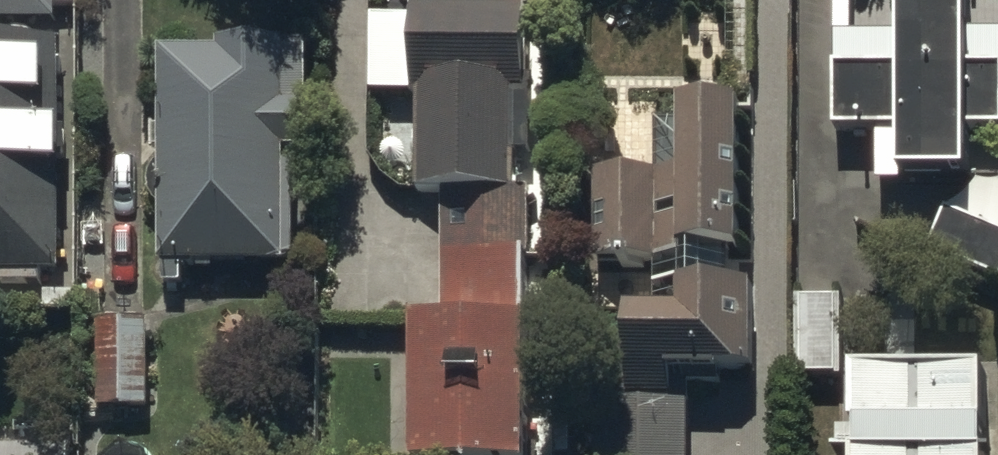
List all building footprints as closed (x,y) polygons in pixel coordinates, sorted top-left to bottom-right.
[(54,24),(54,9),(77,8),(77,0),(0,0),(0,24),(54,24)] [(878,184),(967,184),(967,134),(997,134),(997,34),(968,34),(968,0),(898,0),(898,38),(836,38),(836,133),(878,133),(878,184)] [(410,8),(411,94),(416,94),(414,195),(444,196),(442,326),(415,326),(413,454),(528,454),(531,191),(510,191),(511,156),(530,157),(531,83),(523,83),(524,9),(410,8)] [(41,286),(41,273),(58,274),(59,46),(40,47),(39,45),(38,44),(37,43),(36,42),(35,41),(34,40),(33,39),(32,38),(30,38),(29,37),(27,36),(26,36),(25,36),(23,35),(22,35),(20,35),(19,35),(17,35),(16,35),(14,36),(13,36),(11,36),(10,37),(8,38),(7,38),(6,39),(5,40),(3,41),(2,42),(1,43),(0,44),(0,286),(41,286)] [(222,53),(159,52),(157,265),(163,265),(163,285),(180,285),(180,267),(282,268),(283,153),(305,153),(305,44),(222,44),(222,53)] [(655,176),(594,175),(593,262),(682,264),(682,252),(739,252),(740,109),(682,109),(681,139),(655,139),(655,176)] [(946,212),(929,256),(997,284),(997,232),(946,212)] [(625,313),(625,394),(594,394),(594,454),(689,454),(689,373),(750,373),(750,290),(680,290),(680,313),(625,313)] [(844,302),(796,302),(796,378),(843,378),(844,302)] [(146,323),(96,323),(95,410),(146,411),(146,323)] [(985,375),(856,375),(856,433),(837,433),(837,454),(985,454),(985,375)] [(0,447),(0,454),(68,454),(68,447),(0,447)]
